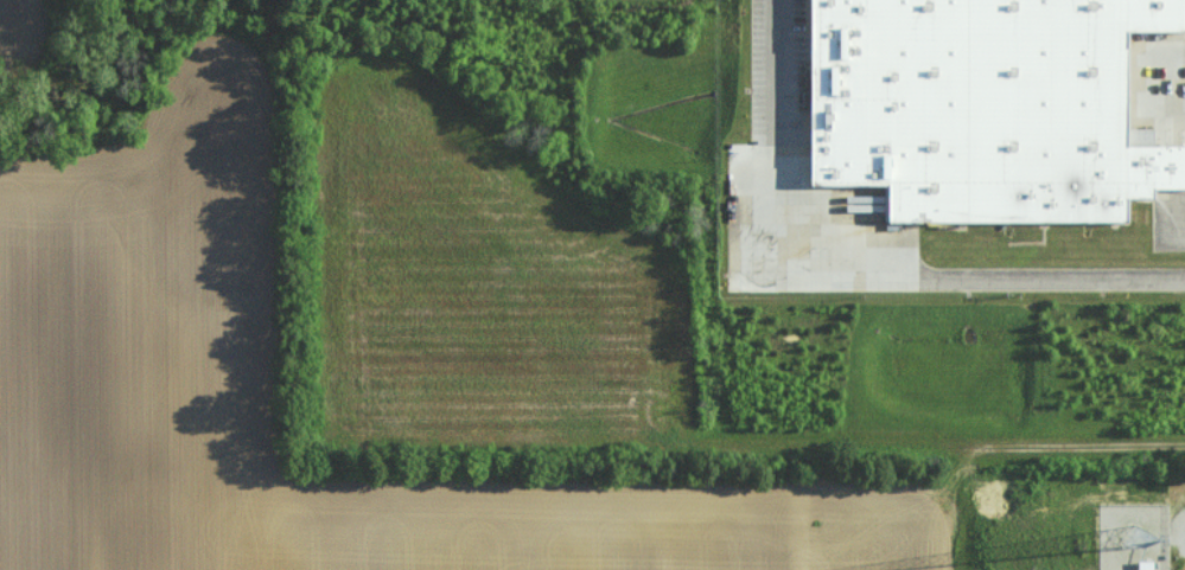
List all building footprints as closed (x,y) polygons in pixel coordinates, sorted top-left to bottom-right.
[(815,182),(892,182),(893,200),(893,220),(1132,219),(1132,197),(1158,197),(1158,187),(1184,187),(1184,145),(1133,145),(1132,30),(1184,30),(1184,0),(815,0),(815,182)] [(1136,525),(1125,546),(1149,546),(1136,525)]
